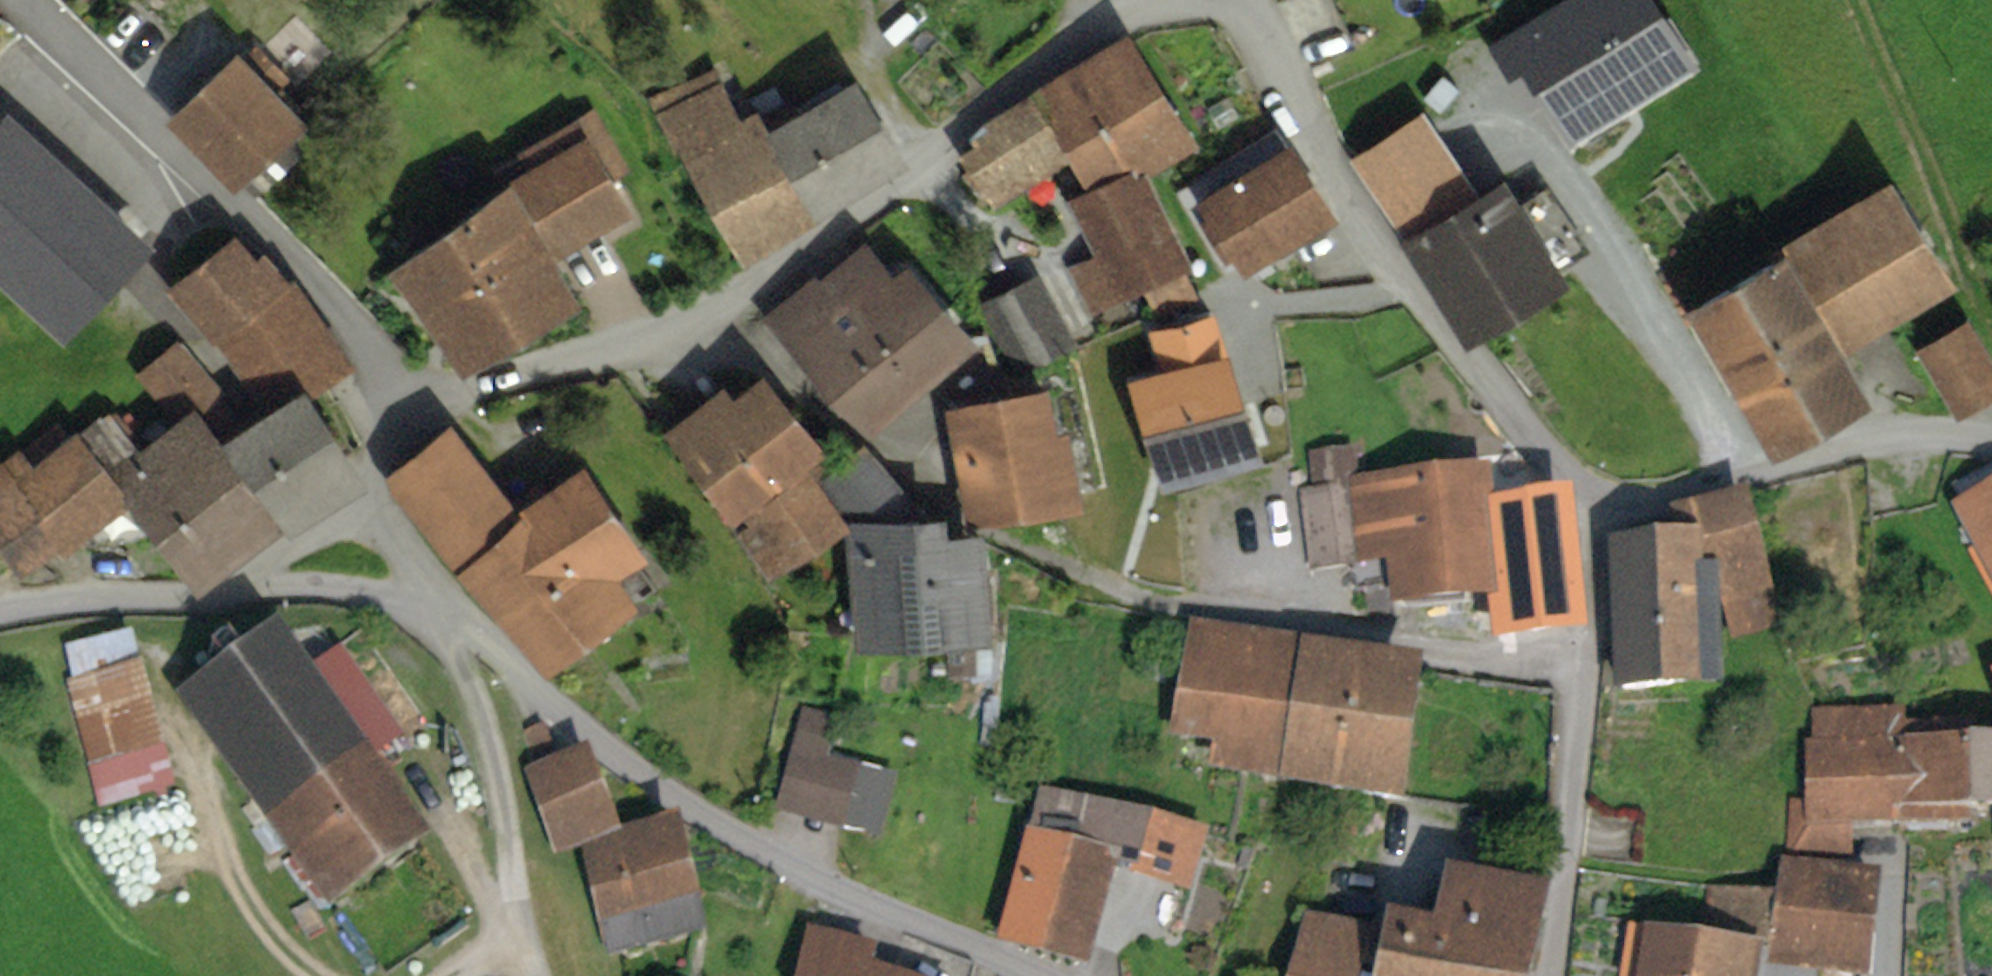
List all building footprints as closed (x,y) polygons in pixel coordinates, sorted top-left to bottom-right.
[(1495,46),(1510,70),(1522,62),(1569,137),(1689,62),(1649,0),(1568,0),(1495,46)] [(1137,36),(1033,91),(1081,181),(1185,126),(1137,36)] [(267,48),(192,108),(253,183),(327,122),(267,48)] [(708,68),(645,106),(742,266),(908,167),(856,80),(768,133),(756,112),(740,121),(708,68)] [(0,100),(0,268),(75,340),(168,244),(9,90),(0,100)] [(1441,119),(1372,165),(1500,354),(1614,277),(1537,164),(1492,194),(1441,119)] [(610,131),(396,265),(467,379),(604,293),(568,236),(646,188),(610,131)] [(1288,134),(1187,192),(1229,265),(1330,206),(1288,134)] [(1169,165),(1092,197),(1111,243),(1091,258),(1110,303),(1209,261),(1169,165)] [(1829,242),(1880,333),(1991,272),(1991,234),(1958,172),(1829,242)] [(261,226),(193,284),(270,374),(338,316),(261,226)] [(803,318),(891,416),(987,330),(899,232),(803,318)] [(1041,255),(985,284),(1018,348),(1074,320),(1041,255)] [(1807,265),(1737,300),(1810,443),(1880,408),(1807,265)] [(1169,355),(1125,367),(1156,482),(1289,446),(1252,312),(1164,336),(1169,355)] [(1916,350),(1958,420),(1991,400),(1991,370),(1963,321),(1916,350)] [(182,349),(128,394),(160,434),(215,389),(182,349)] [(1096,363),(980,382),(1001,506),(1117,487),(1096,363)] [(726,381),(672,422),(783,567),(839,524),(793,464),(813,448),(761,380),(738,398),(726,381)] [(306,394),(243,434),(288,502),(350,462),(306,394)] [(214,408),(133,468),(210,573),(292,513),(214,408)] [(0,480),(0,507),(32,561),(140,496),(96,422),(0,480)] [(486,430),(414,485),(560,676),(643,613),(628,592),(679,553),(609,461),(546,509),(486,430)] [(1485,467),(1499,602),(1503,640),(1575,632),(1562,511),(1531,514),(1526,462),(1485,467)] [(1485,467),(1340,481),(1349,574),(1385,570),(1389,614),(1499,602),(1485,467)] [(1956,495),(1991,566),(1991,477),(1956,495)] [(1339,493),(1287,496),(1292,569),(1344,565),(1339,493)] [(1683,541),(1619,548),(1618,686),(1699,688),(1699,634),(1772,622),(1743,499),(1680,521),(1683,541)] [(962,538),(864,544),(869,639),(968,633),(962,538)] [(315,619),(197,697),(345,918),(462,840),(315,619)] [(1418,664),(1197,628),(1181,725),(1227,732),(1222,760),(1398,789),(1418,664)] [(165,649),(79,664),(106,811),(191,796),(165,649)] [(863,730),(814,715),(791,792),(897,823),(909,784),(852,767),(863,730)] [(1821,721),(1821,804),(1797,804),(1797,849),(1844,849),(1844,814),(1991,814),(1991,760),(1984,760),(1984,739),(1903,739),(1903,721),(1821,721)] [(612,752),(547,774),(572,850),(637,829),(612,752)] [(1198,834),(1049,793),(1009,936),(1084,956),(1112,856),(1186,876),(1198,834)] [(717,824),(600,847),(622,958),(740,935),(717,824)] [(1879,872),(1787,862),(1777,956),(1868,966),(1879,872)] [(1322,914),(1309,975),(1517,975),(1533,898),(1452,881),(1439,939),(1322,914)] [(1646,929),(1638,975),(1750,975),(1762,904),(1718,896),(1711,940),(1646,929)] [(830,947),(818,975),(907,975),(830,947)]
